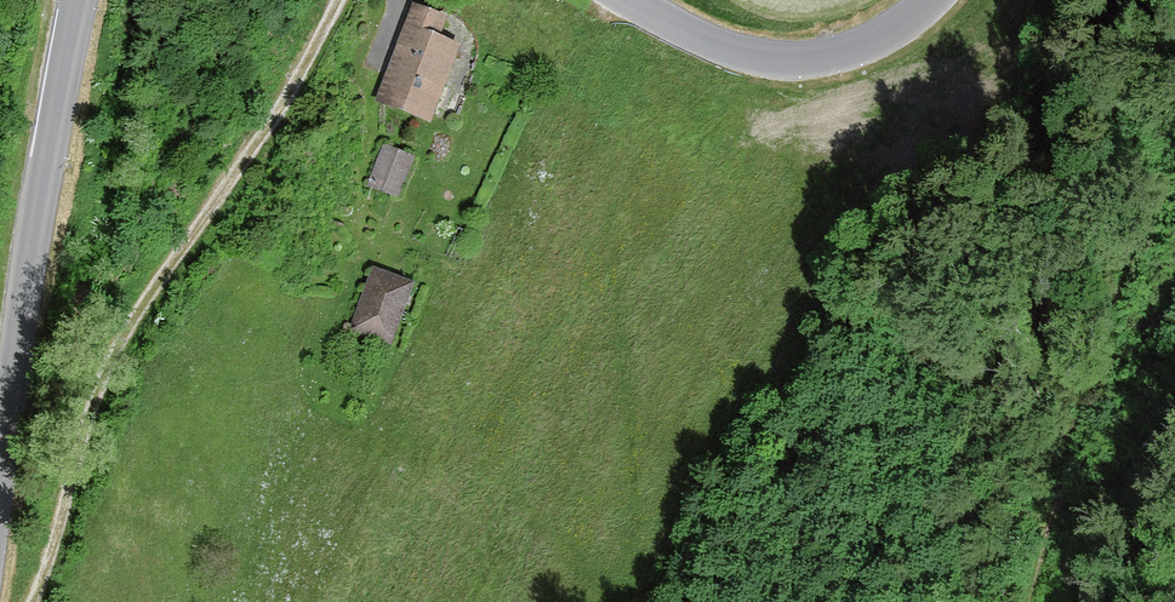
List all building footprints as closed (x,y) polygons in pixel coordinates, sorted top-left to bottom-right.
[(429,124),(460,46),(439,38),(447,19),(414,6),(375,103),(429,124)] [(397,198),(414,159),(382,145),(365,185),(397,198)] [(391,346),(414,283),(372,267),(349,330),(391,346)]
